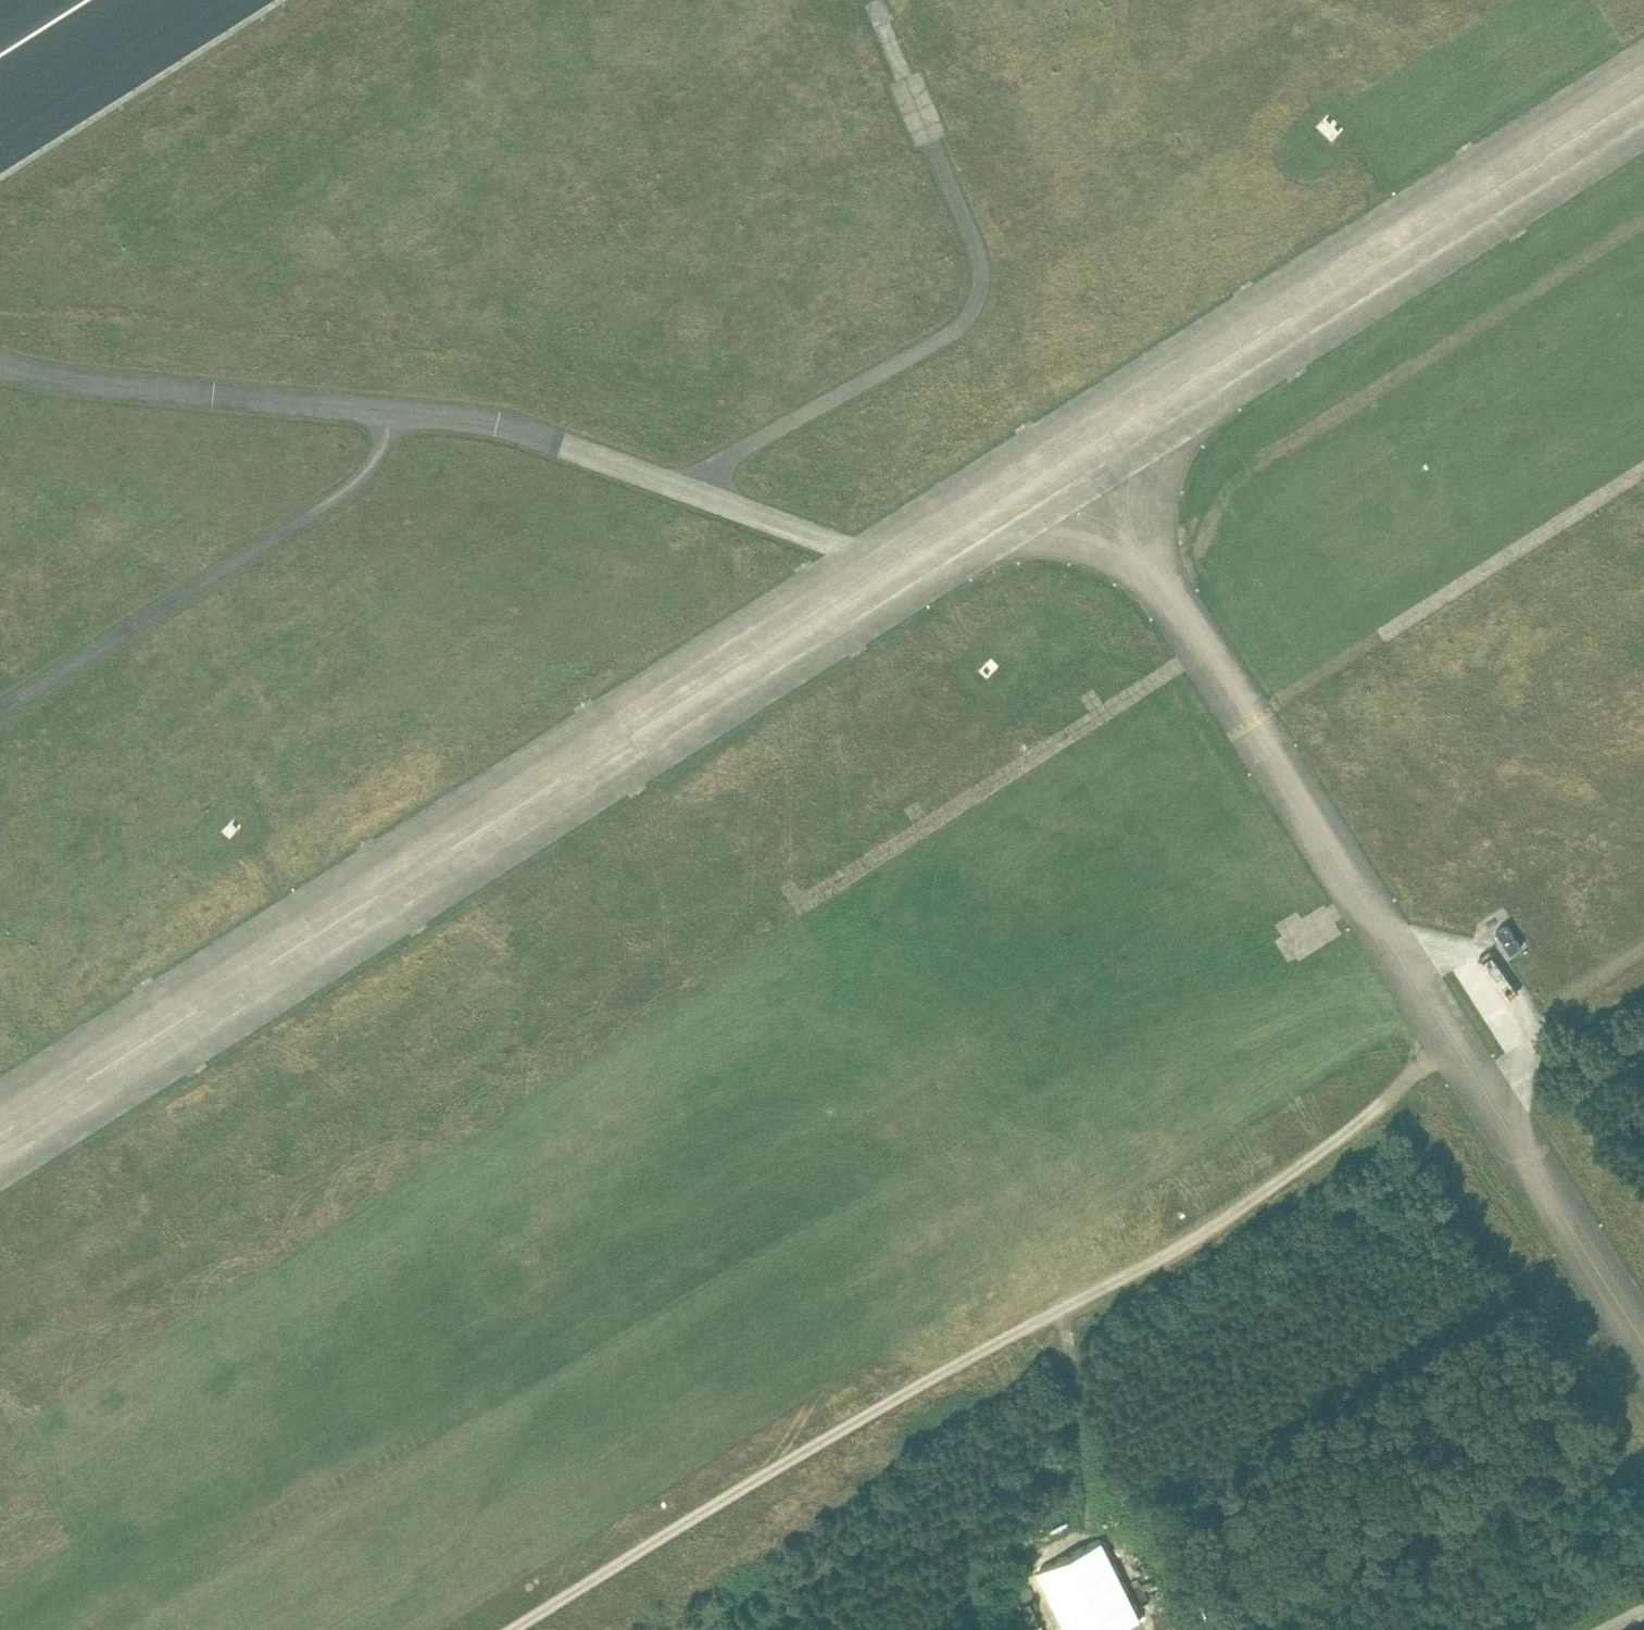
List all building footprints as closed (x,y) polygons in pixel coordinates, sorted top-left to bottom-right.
[(1522,945),(1508,923),(1496,930),(1510,952),(1522,945)]
